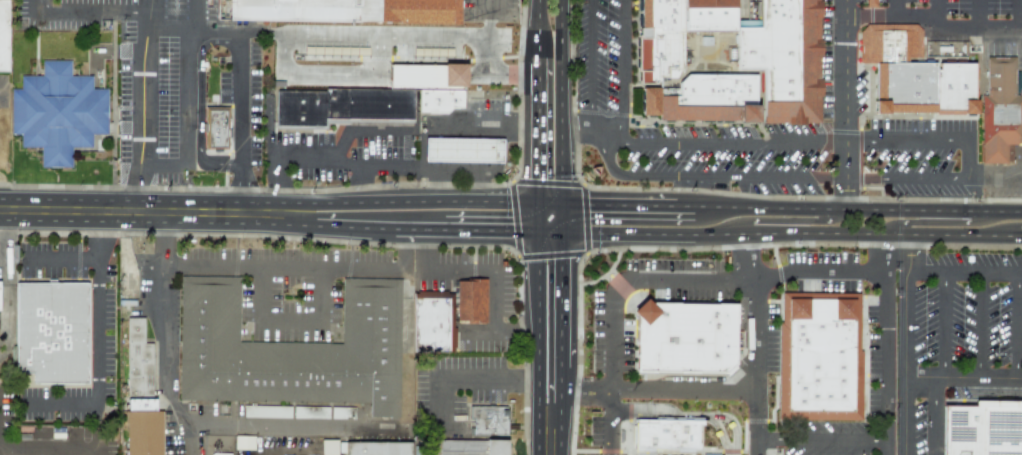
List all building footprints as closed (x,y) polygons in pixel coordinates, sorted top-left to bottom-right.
[(229,16),(229,0),(463,0),(462,19),(229,16)] [(759,123),(819,124),(820,0),(758,0),(759,26),(735,27),(735,0),(640,0),(638,83),(643,83),(642,114),(659,114),(660,120),(759,123)] [(875,113),(976,113),(977,60),(922,61),(921,30),(915,24),(867,24),(859,32),(858,63),(875,63),(875,113)] [(1015,94),(1021,95),(1021,143),(1006,143),(1007,163),(982,163),(982,95),(986,95),(987,56),(1015,57),(1015,94)] [(10,135),(11,89),(20,89),(20,75),(42,75),(42,60),(69,60),(70,77),(91,76),(92,90),(106,89),(107,134),(91,133),(91,146),(72,147),(71,166),(40,167),(40,148),(20,147),(20,135),(10,135)] [(276,126),(323,127),(324,118),(412,119),(413,89),(276,90),(276,126)] [(419,89),(461,90),(462,108),(449,107),(447,111),(419,112),(419,89)] [(204,106),(228,106),(228,150),(204,151),(204,106)] [(424,137),(424,161),(501,163),(501,138),(424,137)] [(240,340),(241,276),(179,275),(176,400),(369,405),(368,416),(398,416),(401,280),(342,279),(340,343),(240,340)] [(485,280),(455,279),(455,322),(485,322),(485,280)] [(16,283),(17,373),(33,373),(34,384),(88,385),(87,282),(16,283)] [(412,351),(452,351),(453,291),(413,291),(412,351)] [(782,292),(861,292),(860,423),(782,423),(782,292)] [(633,311),(644,302),(735,303),(734,363),(724,373),(633,373),(633,311)] [(161,411),(153,411),(154,343),(143,343),(143,317),(126,317),(125,454),(161,454),(161,411)] [(941,401),(1021,401),(1021,454),(941,454),(941,401)] [(471,434),(506,434),(506,406),(468,406),(468,426),(471,426),(471,434)] [(634,419),(701,420),(701,425),(697,425),(697,449),(634,448),(634,419)] [(507,440),(438,439),(438,454),(506,454),(507,440)] [(410,442),(344,441),(344,454),(410,454),(410,442)]
